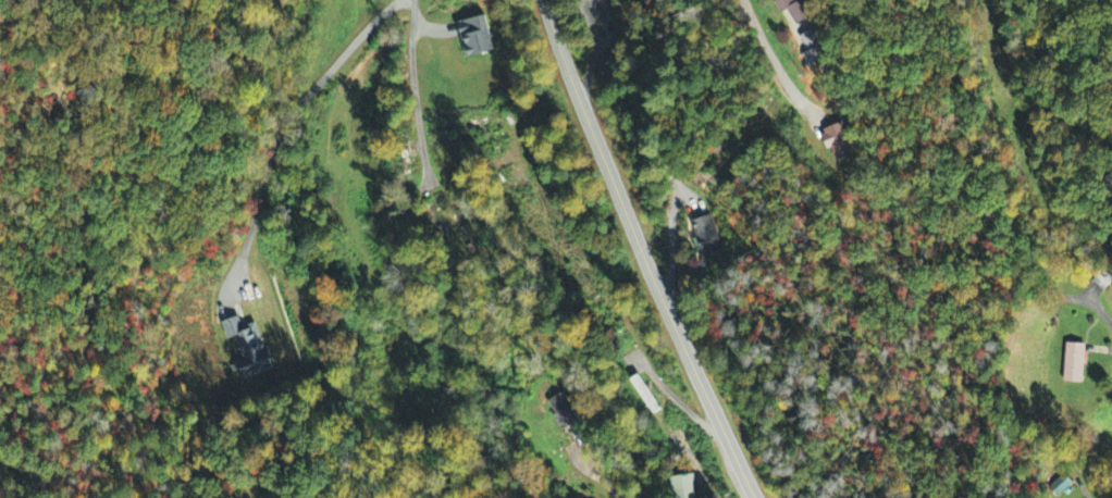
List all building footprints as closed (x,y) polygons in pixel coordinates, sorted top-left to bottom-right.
[(795,0),(779,0),(775,2),(781,15),(790,11),(797,25),(811,18),(803,1),(797,4),(795,0)] [(468,60),(495,52),(486,17),(458,25),(468,60)] [(833,59),(817,29),(800,38),(808,54),(803,57),(811,71),(833,59)] [(834,163),(855,156),(844,124),(822,132),(834,163)] [(698,257),(719,253),(711,218),(691,223),(698,257)] [(243,382),(274,372),(259,324),(243,329),(239,319),(221,324),(227,342),(236,340),(243,360),(237,362),(243,382)] [(1064,385),(1084,385),(1086,346),(1065,345),(1064,385)] [(547,401),(559,430),(578,422),(566,394),(547,401)] [(674,497),(696,497),(692,476),(671,479),(674,497)]
